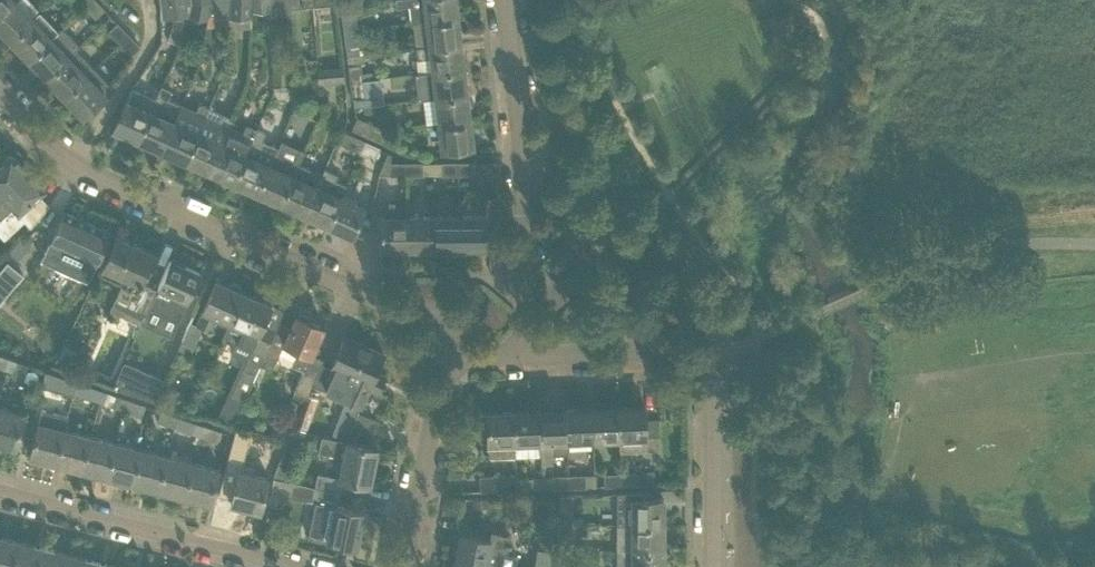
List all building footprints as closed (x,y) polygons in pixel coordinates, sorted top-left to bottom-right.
[(0,13),(0,28),(10,39),(32,18),(15,0),(13,0),(0,13)] [(13,0),(0,0),(0,13),(13,0)] [(94,0),(89,0),(84,5),(95,17),(103,9),(94,0)] [(190,0),(159,0),(160,3),(160,17),(187,14),(191,1),(190,0)] [(191,1),(187,14),(207,18),(208,12),(211,0),(190,0),(191,1)] [(208,12),(228,15),(230,0),(211,0),(208,12)] [(228,15),(250,15),(249,10),(249,0),(230,0),(228,15)] [(249,10),(269,9),(269,0),(249,0),(249,10)] [(269,9),(270,23),(290,23),(290,7),(290,0),(269,0),(269,9)] [(396,6),(411,4),(413,21),(414,21),(456,16),(454,0),(396,0),(396,6)] [(40,10),(32,18),(10,39),(28,58),(50,37),(58,29),(40,10)] [(343,30),(356,29),(355,13),(342,14),(343,30)] [(456,16),(414,21),(417,46),(459,41),(456,16)] [(167,40),(177,43),(184,20),(174,17),(167,40)] [(119,42),(127,34),(116,23),(108,31),(119,42)] [(28,58),(46,76),(68,55),(75,48),(78,45),(61,27),(58,29),(50,37),(28,58)] [(358,44),(356,29),(343,30),(345,46),(358,44)] [(139,46),(127,34),(119,42),(130,54),(139,46)] [(459,41),(417,46),(419,57),(421,57),(423,72),(432,71),(462,68),(459,41)] [(75,48),(68,55),(46,76),(64,96),(93,68),(75,48)] [(370,72),(361,73),(360,64),(348,66),(350,81),(371,79),(370,72)] [(317,67),(318,82),(342,80),(341,66),(317,67)] [(96,71),(93,68),(64,96),(83,115),(111,87),(96,71)] [(465,93),(462,68),(432,71),(435,96),(465,93)] [(371,79),(350,81),(352,97),(352,99),(364,98),(364,96),(373,94),(371,79)] [(161,84),(155,98),(137,138),(161,149),(181,105),(181,104),(167,98),(171,89),(161,84)] [(155,98),(151,96),(131,87),(113,127),(137,138),(155,98)] [(469,119),(465,93),(435,96),(438,122),(469,119)] [(181,105),(161,149),(184,159),(203,118),(208,106),(198,102),(194,111),(181,105)] [(203,118),(184,159),(209,170),(227,129),(232,117),(222,113),(217,124),(203,118)] [(366,135),(371,124),(357,119),(353,130),(366,135)] [(469,119),(438,122),(442,149),(472,145),(469,119)] [(385,130),(371,124),(366,135),(380,141),(385,130)] [(227,129),(209,170),(221,175),(221,178),(222,180),(224,181),(231,185),(233,181),(256,132),(246,127),(242,135),(227,129)] [(256,132),(233,181),(256,191),(269,163),(274,152),(275,149),(262,144),(265,136),(256,132)] [(358,151),(362,141),(348,135),(344,145),(358,151)] [(378,148),(362,141),(358,151),(373,157),(378,148)] [(274,152),(269,163),(256,191),(280,202),(297,162),(274,152)] [(391,173),(404,174),(405,162),(391,161),(391,154),(386,152),(379,173),(391,173)] [(26,172),(10,154),(0,163),(0,196),(26,172)] [(321,173),(297,162),(280,202),(303,212),(316,184),(321,173)] [(405,162),(404,174),(420,174),(420,162),(405,162)] [(457,174),(457,162),(441,162),(441,174),(457,174)] [(457,162),(457,174),(473,174),(473,162),(457,162)] [(476,162),(476,173),(491,172),(491,162),(476,162)] [(324,167),(321,173),(316,184),(303,212),(327,223),(340,195),(346,183),(335,178),(338,173),(324,167)] [(26,172),(0,196),(0,234),(3,238),(13,228),(23,219),(18,213),(43,189),(26,172)] [(340,195),(327,223),(351,234),(364,206),(340,195)] [(458,201),(458,215),(458,246),(485,246),(484,201),(458,201)] [(54,231),(44,253),(58,259),(56,265),(90,280),(97,263),(111,232),(63,211),(54,231)] [(406,246),(406,215),(379,215),(379,246),(406,246)] [(432,215),(406,215),(406,246),(432,246),(432,215)] [(458,215),(432,215),(432,246),(458,246),(458,215)] [(115,234),(106,254),(101,266),(125,277),(111,307),(141,321),(149,302),(156,288),(142,282),(155,252),(115,234)] [(169,258),(156,288),(149,302),(179,316),(180,316),(183,310),(200,272),(189,267),(189,266),(172,258),(172,260),(169,258)] [(0,269),(0,294),(2,296),(21,274),(6,262),(0,269)] [(216,316),(230,322),(243,291),(239,289),(240,288),(238,284),(233,282),(229,283),(228,285),(215,279),(196,324),(190,321),(181,340),(192,345),(201,326),(210,330),(216,316)] [(243,291),(230,322),(223,336),(231,340),(227,348),(247,357),(229,397),(242,402),(259,362),(269,341),(275,329),(262,324),(271,303),(243,291)] [(300,313),(297,315),(296,314),(283,343),(298,349),(292,363),(303,368),(294,391),(306,396),(307,395),(307,394),(311,384),(313,379),(322,359),(311,354),(323,326),(309,320),(308,317),(300,313)] [(339,396),(340,397),(364,344),(344,336),(332,363),(322,359),(313,379),(311,384),(339,396)] [(340,397),(346,399),(360,406),(368,387),(378,391),(384,375),(375,371),(383,353),(364,344),(340,397)] [(11,358),(0,355),(0,365),(8,367),(11,358)] [(11,358),(8,367),(24,373),(27,364),(11,358)] [(163,381),(122,363),(112,385),(154,401),(163,381)] [(44,372),(40,387),(73,395),(74,392),(75,390),(77,383),(44,372)] [(95,387),(78,381),(77,383),(75,390),(92,396),(95,387)] [(181,400),(184,395),(183,390),(178,387),(172,389),(169,394),(171,399),(176,402),(181,400)] [(126,407),(129,398),(112,393),(109,402),(126,407)] [(307,395),(306,396),(293,426),(303,431),(318,399),(307,394),(307,395)] [(145,404),(129,398),(126,407),(142,413),(144,406),(145,404)] [(332,429),(346,435),(358,408),(359,408),(360,406),(346,399),(332,429)] [(0,405),(0,443),(14,447),(24,412),(0,405)] [(619,451),(635,450),(657,449),(656,418),(644,419),(643,405),(616,407),(618,438),(619,451)] [(142,413),(140,417),(149,420),(153,409),(144,406),(142,413)] [(618,438),(616,407),(591,408),(592,439),(618,438)] [(591,408),(565,409),(566,440),(592,439),(591,408)] [(565,409),(539,410),(540,441),(541,462),(552,461),(551,454),(567,453),(566,440),(565,409)] [(176,424),(179,416),(163,410),(160,419),(176,424)] [(540,441),(539,410),(513,411),(514,442),(540,441)] [(46,460),(55,462),(64,428),(67,417),(41,411),(29,456),(45,460),(46,460)] [(253,421),(247,411),(235,418),(241,429),(253,421)] [(514,442),(513,411),(486,412),(488,457),(515,456),(514,442)] [(179,416),(176,424),(191,430),(194,421),(179,416)] [(377,425),(379,419),(369,416),(367,421),(377,425)] [(201,433),(217,438),(220,430),(204,424),(201,433)] [(65,465),(81,469),(90,435),(64,428),(55,462),(65,465)] [(227,459),(242,463),(249,433),(234,428),(227,459)] [(303,432),(292,428),(271,476),(284,480),(284,479),(305,433),(303,432)] [(97,473),(107,475),(116,441),(90,435),(81,469),(97,473)] [(318,472),(316,485),(315,487),(340,492),(342,479),(369,484),(376,446),(346,440),(345,441),(321,436),(318,450),(337,454),(337,452),(344,453),(339,476),(318,472)] [(117,478),(132,482),(141,448),(116,441),(107,475),(117,478)] [(148,486),(158,489),(167,455),(141,448),(132,482),(148,486)] [(168,492),(184,496),(193,461),(167,455),(158,489),(168,491),(168,492)] [(200,499),(210,502),(219,468),(193,461),(184,496),(199,500),(200,499)] [(451,462),(448,475),(461,477),(461,475),(463,465),(451,462)] [(641,468),(642,482),(654,482),(654,467),(641,468)] [(238,470),(235,479),(229,501),(260,509),(268,478),(238,470)] [(620,483),(620,472),(604,472),(605,484),(620,483)] [(620,472),(620,483),(636,483),(636,472),(620,472)] [(584,473),(568,474),(569,486),(584,486),(584,473)] [(516,489),(516,477),(515,474),(479,475),(479,491),(501,490),(516,489)] [(568,474),(553,475),(553,487),(553,488),(569,487),(569,486),(568,474)] [(284,480),(271,476),(267,492),(315,502),(312,519),(329,523),(326,539),(356,545),(363,510),(337,505),(340,492),(315,487),(316,485),(284,479),(284,480)] [(531,476),(516,477),(516,489),(532,489),(531,476)] [(619,491),(619,524),(623,524),(632,524),(633,524),(662,524),(662,497),(649,497),(649,491),(619,491)] [(560,493),(559,522),(570,522),(571,493),(560,493)] [(472,498),(472,508),(489,508),(489,498),(472,498)] [(559,522),(558,539),(569,540),(570,534),(583,534),(583,523),(570,522),(559,522)] [(623,524),(619,524),(619,550),(633,550),(662,550),(662,524),(633,524),(632,524),(623,524)] [(489,538),(461,532),(456,558),(501,566),(514,566),(516,555),(506,553),(510,534),(491,530),(489,538)] [(18,541),(2,537),(2,538),(0,537),(0,566),(12,566),(18,541)] [(44,548),(34,546),(34,545),(18,541),(12,566),(39,566),(44,548)] [(70,554),(54,550),(54,551),(44,548),(39,566),(66,566),(70,554)] [(551,550),(537,548),(534,566),(550,566),(551,550)] [(619,550),(619,566),(662,566),(662,550),(633,550),(619,550)] [(95,562),(85,559),(70,554),(66,566),(94,566),(95,562)] [(454,566),(501,566),(456,558),(454,566)] [(569,559),(558,559),(557,566),(568,566),(569,559)]
